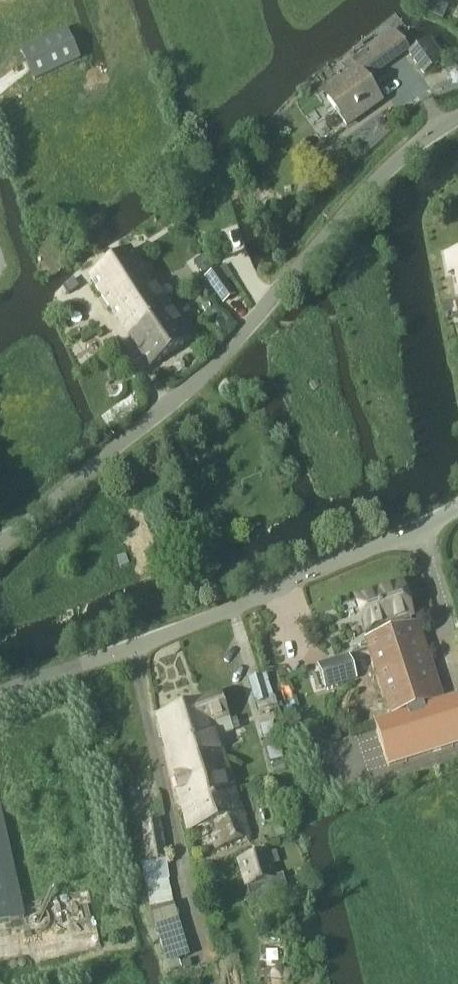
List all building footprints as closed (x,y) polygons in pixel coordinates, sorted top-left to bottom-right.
[(414,7),(428,13),(433,1),(432,0),(417,0),(414,7)] [(35,79),(79,59),(66,30),(21,49),(35,79)] [(407,50),(394,32),(345,67),(354,79),(327,99),(346,126),(380,102),(364,80),(407,50)] [(423,74),(443,60),(435,48),(433,48),(428,41),(410,54),(423,74)] [(267,207),(277,200),(273,194),(263,201),(267,207)] [(449,272),(457,271),(457,278),(457,250),(446,252),(449,272)] [(158,308),(165,303),(129,251),(90,278),(129,337),(162,315),(158,308)] [(198,266),(206,279),(216,273),(207,260),(198,266)] [(225,282),(218,272),(206,281),(223,305),(235,297),(225,282)] [(80,287),(74,278),(62,285),(68,294),(80,287)] [(162,315),(129,337),(150,367),(190,340),(165,303),(158,308),(162,315)] [(381,620),(410,612),(402,586),(356,600),(363,623),(379,617),(381,620)] [(410,612),(381,620),(379,617),(363,623),(366,631),(369,629),(372,639),(365,641),(390,720),(375,725),(389,769),(457,747),(457,709),(455,700),(439,705),(414,626),(411,627),(408,617),(411,616),(410,612)] [(356,680),(349,657),(318,666),(325,690),(356,680)] [(260,677),(248,681),(255,706),(267,702),(260,677)] [(218,694),(171,710),(176,729),(192,724),(197,738),(200,737),(206,755),(220,750),(216,737),(232,732),(228,722),(218,694)] [(171,710),(157,715),(181,807),(234,789),(220,750),(206,755),(200,737),(197,738),(192,724),(176,729),(171,710)] [(272,724),(259,727),(269,763),(274,762),(276,770),(284,768),(272,724)] [(131,787),(118,789),(121,805),(133,802),(131,787)] [(234,789),(181,807),(188,833),(216,823),(219,835),(213,837),(216,849),(250,837),(234,789)] [(24,919),(0,813),(0,924),(24,919)] [(160,823),(142,826),(147,863),(166,861),(160,823)] [(280,826),(272,828),(275,840),(284,837),(280,826)] [(269,853),(237,862),(244,887),(245,887),(250,901),(287,891),(283,875),(275,877),(269,853)] [(178,960),(166,964),(169,974),(181,969),(178,960)]
